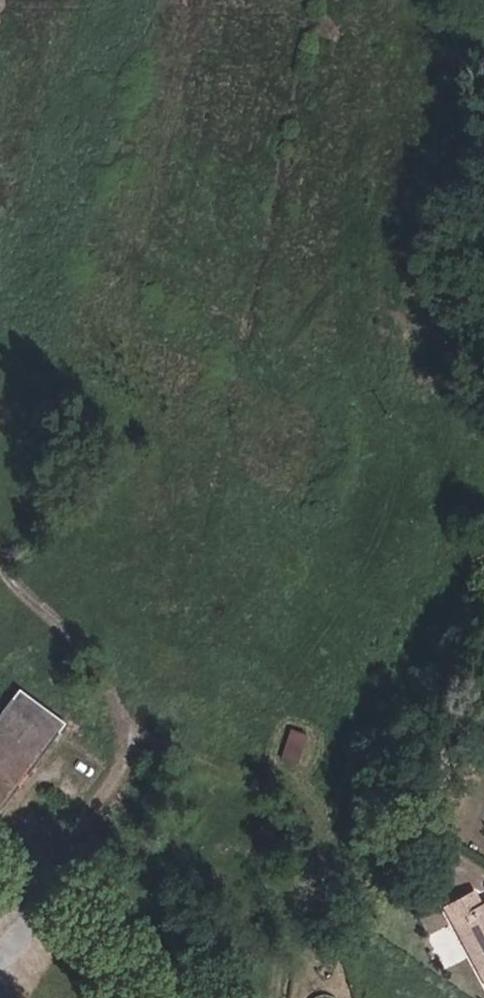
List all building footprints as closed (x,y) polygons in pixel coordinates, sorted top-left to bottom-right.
[(63,724),(18,690),(0,713),(0,809),(63,724)] [(283,756),(298,760),(305,730),(290,727),(283,756)] [(446,901),(483,978),(483,902),(480,903),(473,888),(446,901)] [(322,983),(331,976),(323,965),(314,973),(322,983)]
